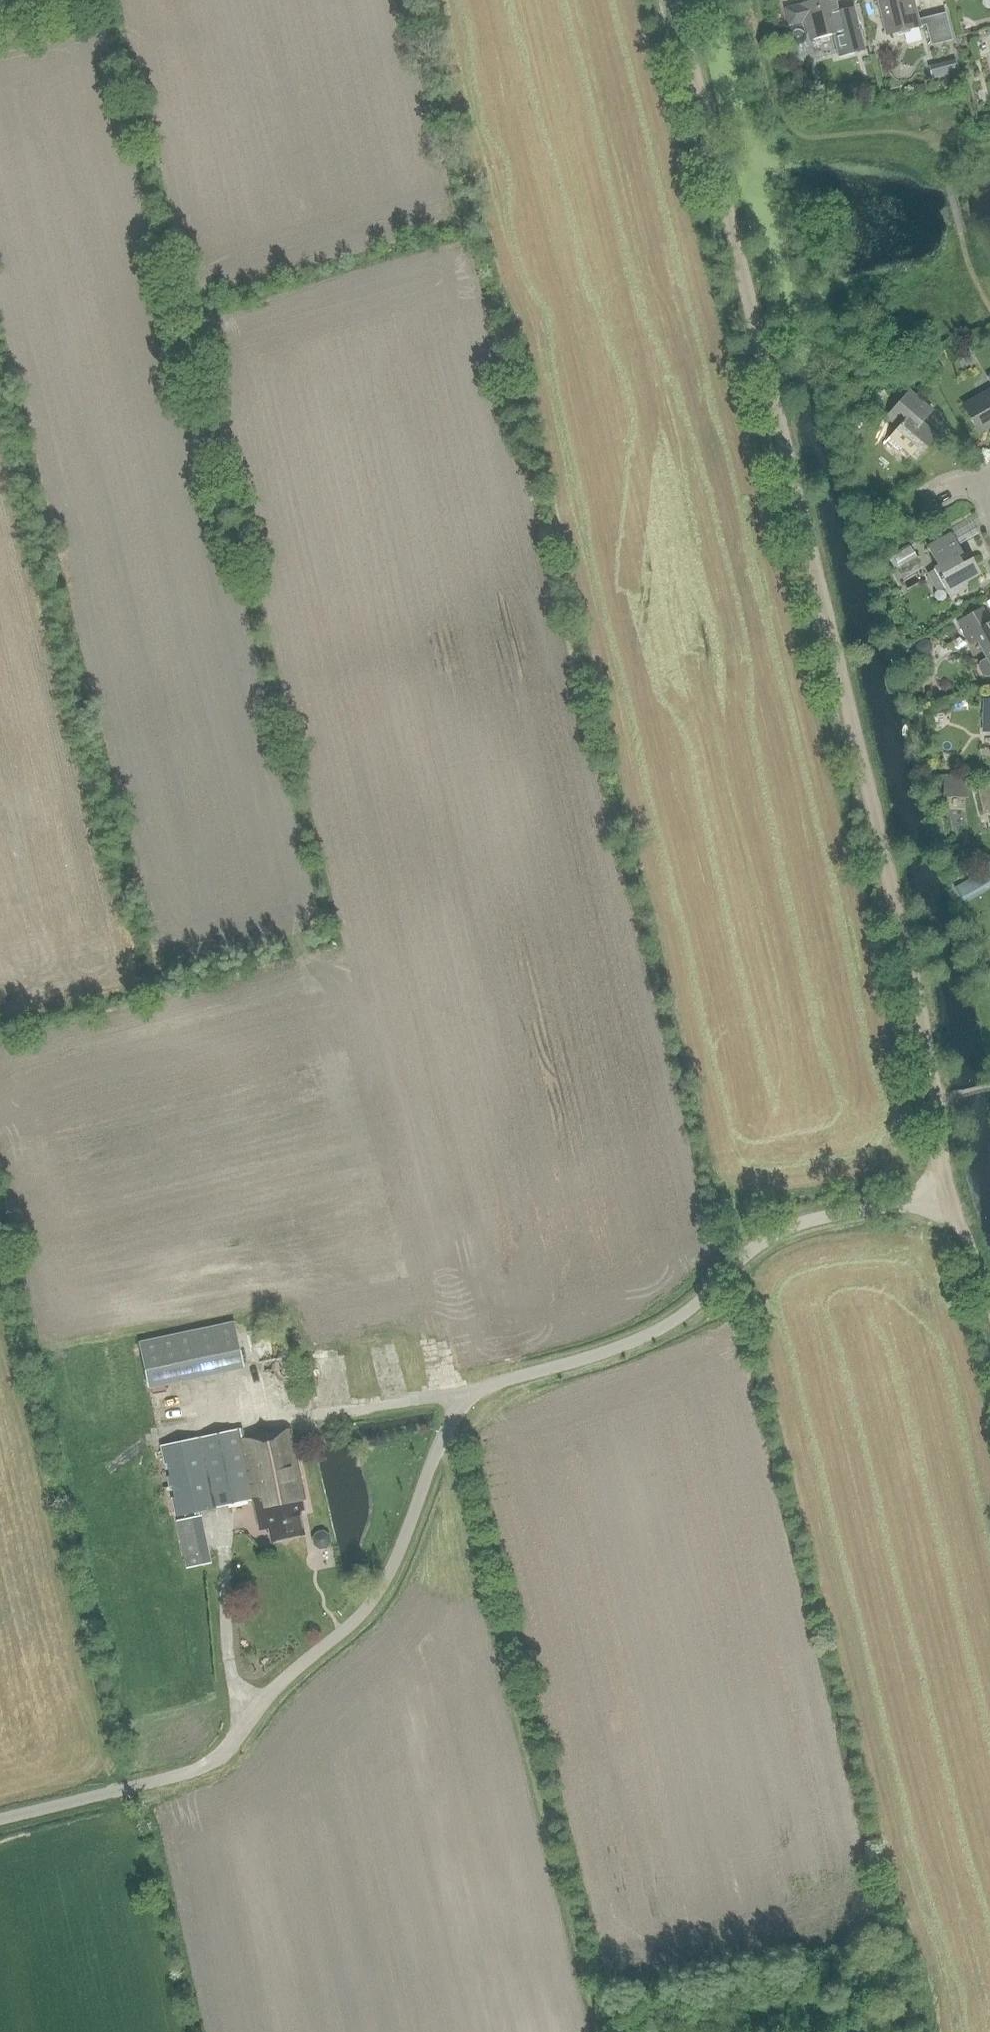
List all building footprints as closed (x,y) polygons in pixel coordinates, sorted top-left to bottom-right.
[(803,22),(805,22),(809,40),(832,35),(838,57),(865,50),(854,8),(840,11),(838,0),(816,0),(784,8),(788,26),(803,22)] [(952,40),(945,13),(918,20),(913,0),(877,0),(886,35),(926,25),(931,45),(952,40)] [(958,62),(933,66),(934,75),(959,71),(958,62)] [(916,460),(937,436),(922,423),(932,411),(909,391),(886,416),(898,427),(886,440),(898,451),(902,447),(916,460)] [(964,407),(978,432),(989,425),(989,392),(964,407)] [(951,533),(927,547),(938,566),(933,569),(950,598),(966,588),(963,583),(980,574),(967,550),(962,553),(951,533)] [(899,568),(916,557),(909,546),(892,556),(899,568)] [(987,658),(979,662),(977,668),(982,676),(988,677),(989,676),(989,623),(981,608),(958,621),(970,644),(977,640),(987,658)] [(946,775),(946,795),(970,795),(970,775),(946,775)] [(976,789),(982,811),(989,808),(989,786),(976,789)] [(989,884),(989,877),(986,871),(970,880),(976,892),(989,884)] [(234,1321),(139,1342),(149,1385),(244,1363),(234,1321)] [(252,1500),(257,1521),(259,1530),(267,1528),(270,1543),(305,1535),(300,1512),(303,1511),(301,1502),(305,1501),(290,1429),(244,1438),(241,1428),(159,1445),(163,1464),(166,1464),(169,1476),(166,1477),(168,1487),(170,1486),(173,1497),(171,1498),(175,1517),(252,1500)] [(186,1568),(211,1562),(201,1516),(176,1521),(186,1568)] [(311,1536),(313,1544),(318,1548),(326,1547),(330,1541),(328,1533),(322,1529),(315,1530),(311,1536)]
